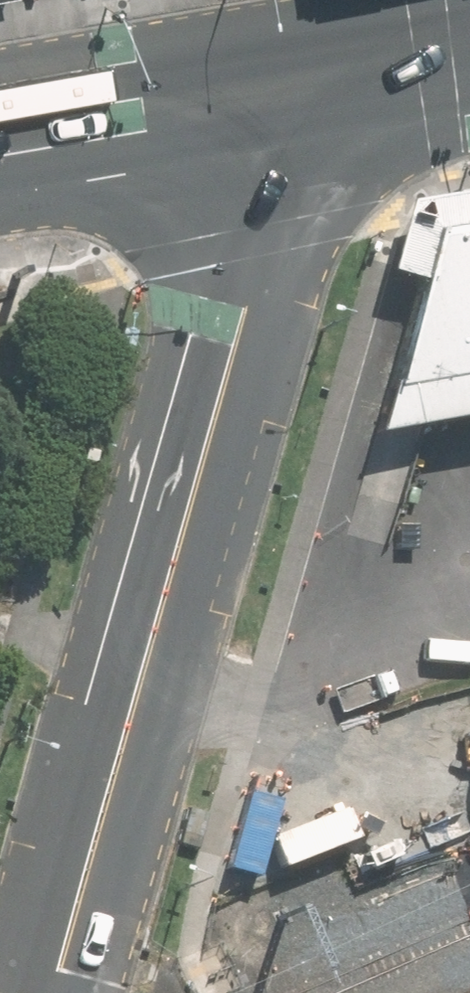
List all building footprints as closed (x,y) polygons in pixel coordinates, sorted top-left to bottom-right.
[(417,238),(341,440),(375,434),(469,418),(469,229),(417,238)]
